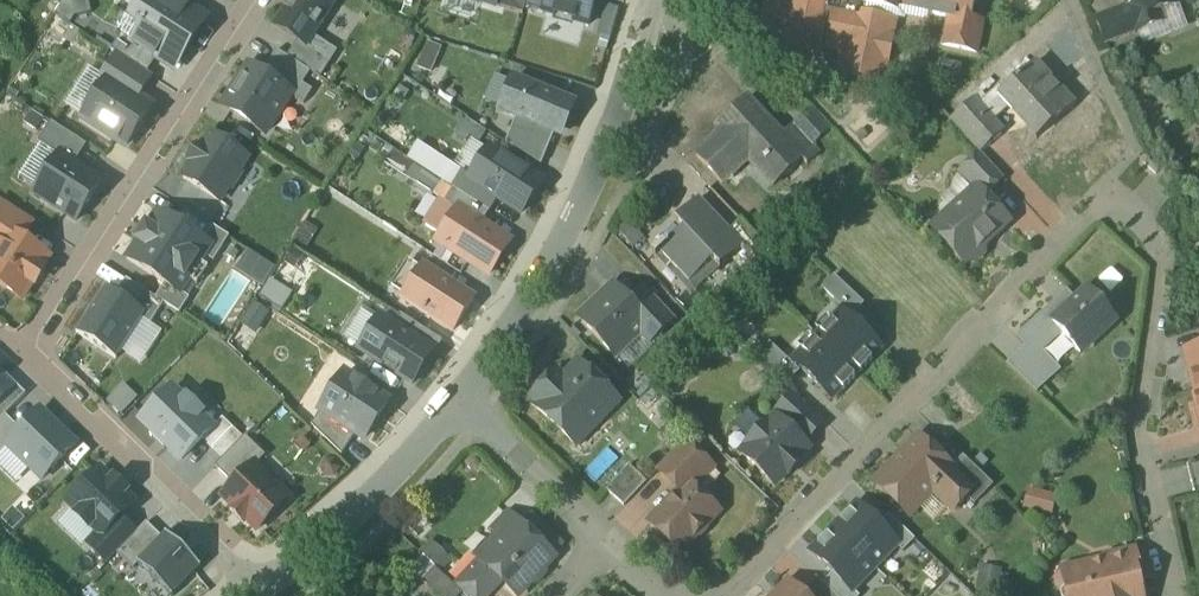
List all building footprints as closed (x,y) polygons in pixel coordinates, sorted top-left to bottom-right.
[(183,0),(143,0),(123,33),(176,67),(208,16),(183,0)] [(271,24),(298,42),(308,48),(315,37),(336,4),(329,0),(286,0),(271,24)] [(542,9),(593,24),(600,0),(545,0),(542,9)] [(789,5),(767,0),(758,44),(781,48),(780,50),(801,54),(806,32),(824,35),(826,25),(831,27),(827,48),(845,52),(840,73),(883,82),(888,60),(889,60),(894,39),(871,35),(875,17),(866,15),(868,6),(898,12),(899,8),(912,11),(914,0),(790,0),(789,5)] [(912,11),(949,18),(943,45),(977,53),(984,24),(970,21),(975,0),(914,0),(912,11)] [(1129,6),(1127,7),(1137,33),(1164,22),(1160,12),(1179,5),(1177,0),(1127,0),(1129,6)] [(1127,7),(1096,19),(1106,45),(1137,33),(1127,7)] [(298,42),(286,59),(306,72),(317,79),(335,50),(315,37),(308,48),(298,42)] [(413,68),(427,74),(439,49),(425,42),(413,68)] [(274,53),(261,74),(288,90),(292,93),(306,72),(286,59),(274,53)] [(102,81),(133,100),(148,77),(114,55),(99,79),(102,81)] [(243,63),(217,105),(261,133),(288,90),(261,74),(243,63)] [(1075,107),(1036,65),(1004,94),(1000,89),(980,107),(995,123),(1014,106),(1041,137),(1075,107)] [(495,113),(558,138),(572,101),(510,76),(495,113)] [(80,117),(124,144),(146,109),(133,100),(102,81),(80,117)] [(747,100),(719,127),(724,132),(698,156),(723,183),(749,159),(774,186),(803,159),(804,159),(782,136),(747,100)] [(980,107),(975,102),(952,123),(963,134),(982,155),(1005,134),(980,107)] [(829,132),(810,111),(795,124),(814,145),(829,132)] [(795,124),(794,124),(782,136),(804,159),(803,159),(808,165),(821,153),(814,145),(795,124)] [(205,126),(172,173),(214,202),(247,155),(205,126)] [(541,178),(488,144),(467,178),(520,212),(541,178)] [(103,182),(58,154),(30,199),(74,227),(103,182)] [(982,155),(961,174),(976,190),(977,189),(985,197),(1004,180),(982,155)] [(454,189),(445,202),(458,211),(459,209),(482,224),(489,213),(454,189)] [(976,190),(934,229),(966,264),(968,262),(975,262),(983,254),(984,248),(1009,224),(985,197),(977,189),(976,190)] [(724,224),(700,199),(676,222),(685,231),(666,249),(664,247),(654,256),(657,259),(662,254),(677,271),(688,261),(700,274),(713,261),(721,269),(744,247),(731,233),(723,225),(724,224)] [(458,211),(445,202),(441,200),(425,224),(441,235),(437,241),(489,275),(510,243),(482,224),(459,209),(458,211)] [(18,241),(30,222),(0,204),(0,241),(5,233),(18,241)] [(152,211),(122,256),(164,284),(194,238),(152,211)] [(775,257),(742,223),(731,233),(744,247),(764,269),(775,257)] [(5,233),(0,241),(0,287),(18,299),(44,259),(18,241),(5,233)] [(1190,248),(1192,261),(1198,260),(1198,246),(1190,248)] [(231,271),(259,288),(271,268),(243,252),(231,271)] [(418,262),(394,298),(449,333),(472,296),(418,262)] [(279,312),(289,295),(266,281),(256,297),(279,312)] [(631,304),(614,286),(580,319),(616,357),(640,334),(650,324),(631,304)] [(144,312),(105,288),(76,334),(115,358),(144,312)] [(1089,289),(1052,323),(1063,335),(1081,354),(1118,321),(1089,289)] [(674,322),(644,291),(631,304),(650,324),(640,334),(650,344),(674,322)] [(1067,291),(1016,337),(1036,359),(1063,335),(1052,323),(1052,322),(1075,301),(1076,300),(1067,291)] [(881,348),(842,311),(818,337),(856,374),(859,371),(861,373),(872,360),(871,359),(881,348)] [(374,314),(352,349),(408,384),(430,349),(374,314)] [(818,337),(793,363),(831,400),(842,389),(843,391),(855,378),(853,377),(856,374),(818,337)] [(1187,352),(1198,393),(1198,349),(1187,352)] [(619,402),(579,363),(556,388),(549,381),(533,398),(540,404),(537,407),(577,446),(619,402)] [(384,398),(340,370),(314,411),(359,438),(384,398)] [(116,417),(135,398),(121,384),(102,403),(116,417)] [(213,427),(173,388),(137,424),(178,463),(213,427)] [(823,426),(792,397),(777,412),(792,426),(807,439),(808,441),(823,426)] [(72,444),(37,409),(2,445),(37,480),(72,444)] [(788,430),(776,418),(769,425),(769,424),(747,446),(748,447),(742,454),(775,486),(787,473),(789,475),(800,464),(798,462),(810,450),(803,443),(807,439),(792,426),(788,430)] [(217,466),(233,482),(254,463),(259,457),(243,441),(217,466)] [(920,442),(909,453),(907,453),(877,485),(909,516),(934,490),(954,510),(967,497),(973,490),(952,470),(923,442),(920,442)] [(684,443),(658,471),(681,492),(688,484),(697,491),(715,472),(684,443)] [(994,486),(964,457),(952,470),(973,490),(967,497),(975,506),(994,486)] [(289,499),(254,463),(233,482),(220,495),(255,531),(289,499)] [(630,466),(607,490),(624,506),(647,482),(630,466)] [(97,471),(65,504),(101,538),(133,506),(97,471)] [(681,492),(650,524),(682,554),(698,537),(702,537),(706,532),(706,528),(720,513),(697,491),(688,484),(681,492)] [(1048,515),(1053,495),(1025,488),(1020,509),(1048,515)] [(522,526),(508,513),(495,528),(507,539),(484,562),(481,559),(480,560),(503,582),(516,594),(553,556),(522,526)] [(563,545),(532,516),(522,526),(553,556),(563,545)] [(134,563),(156,539),(142,525),(114,554),(128,568),(134,563)] [(134,563),(165,593),(192,566),(161,535),(156,539),(134,563)] [(446,558),(432,545),(422,555),(436,568),(446,558)] [(1135,551),(1103,559),(1104,562),(1110,587),(1138,580),(1141,580),(1135,551)] [(480,560),(455,586),(463,595),(465,595),(490,595),(503,582),(480,560)] [(1070,569),(1074,585),(1065,588),(1061,594),(1061,595),(1142,595),(1138,580),(1110,587),(1104,562),(1070,569)] [(436,568),(423,582),(437,595),(462,595),(463,595),(455,586),(436,568)] [(1000,577),(982,574),(978,592),(996,595),(1000,577)] [(817,578),(801,595),(802,595),(835,595),(817,578)] [(1013,579),(1002,578),(1000,589),(1011,591),(1013,579)] [(778,595),(802,595),(801,595),(789,585),(778,595)]
